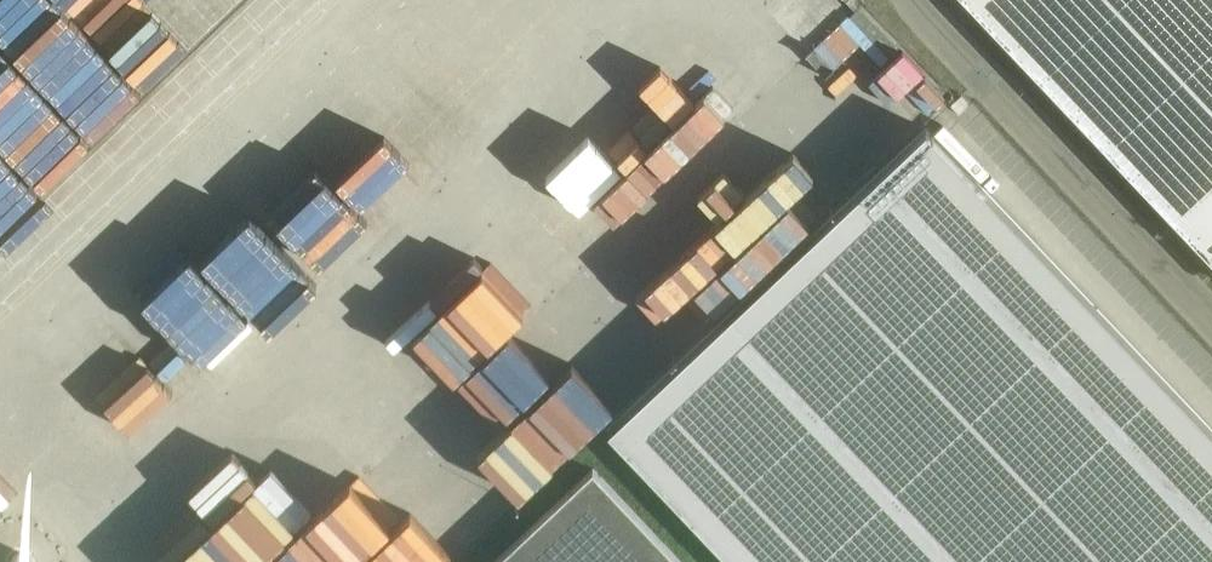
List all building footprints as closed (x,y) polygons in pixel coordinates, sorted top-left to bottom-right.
[(864,0),(845,0),(854,9),(864,0)] [(1211,258),(1211,0),(969,0),(1211,258)] [(434,139),(475,98),(428,52),(399,81),(408,90),(396,101),(434,139)] [(926,126),(607,428),(734,561),(1211,561),(1211,429),(926,126)] [(573,218),(593,241),(611,225),(632,249),(656,229),(636,206),(640,203),(619,178),(573,218)] [(173,243),(240,309),(304,244),(253,194),(213,234),(197,219),(173,243)] [(419,281),(367,324),(432,402),(463,376),(501,421),(546,384),(524,358),(507,372),(491,352),(509,337),(468,288),(442,309),(419,281)] [(387,545),(344,489),(349,481),(315,436),(281,461),(299,436),(279,422),(250,463),(261,455),(270,467),(231,522),(245,531),(268,561),(276,555),(286,561),(364,561),(387,545)] [(593,468),(492,561),(681,561),(593,468)] [(9,561),(29,561),(29,560),(29,559),(29,558),(28,557),(28,556),(27,555),(26,554),(25,554),(24,553),(23,552),(22,552),(21,552),(20,552),(19,552),(18,552),(17,552),(16,552),(15,553),(14,553),(13,554),(12,555),(11,556),(10,557),(10,558),(10,559),(9,559),(9,560),(9,561)]
